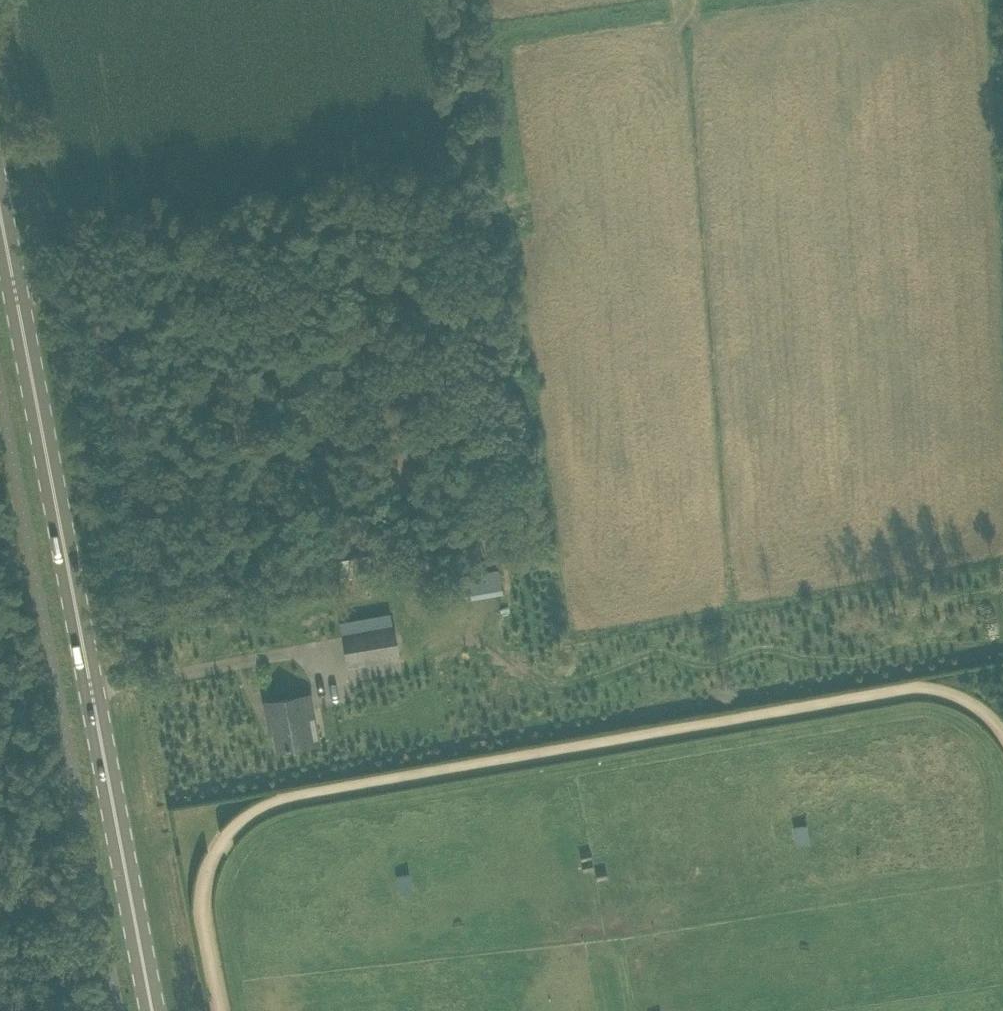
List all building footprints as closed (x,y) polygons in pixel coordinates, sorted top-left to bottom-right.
[(399,656),(393,626),(344,635),(350,665),(399,656)] [(313,716),(309,695),(266,702),(269,721),(273,721),(278,749),(310,744),(305,718),(313,716)] [(807,823),(795,825),(797,842),(809,841),(807,823)]
